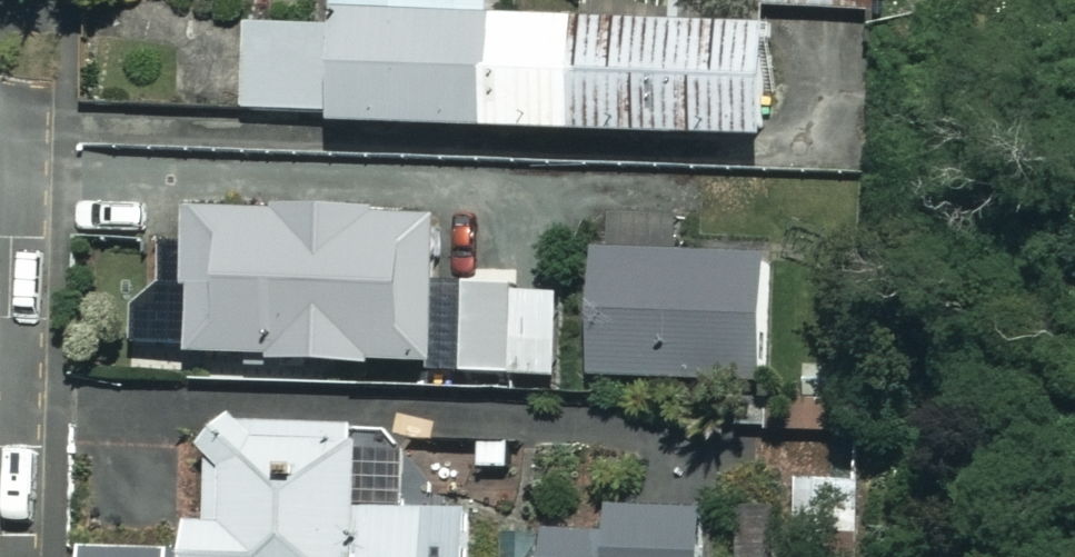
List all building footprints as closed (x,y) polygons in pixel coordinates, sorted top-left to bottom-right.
[(339,33),(254,30),(251,117),(346,119),(345,138),(777,151),(781,34),(513,26),(514,0),(340,0),(339,33)] [(875,13),(875,0),(759,0),(759,12),(875,13)] [(196,366),(276,366),(276,375),(380,375),(380,366),(441,366),(441,222),(197,221),(196,366)] [(677,244),(677,260),(598,261),(600,385),(768,383),(766,258),(753,259),(753,243),(677,244)] [(564,293),(519,294),(519,381),(564,381),(564,293)] [(230,433),(213,434),(216,531),(195,531),(196,556),(474,556),(473,515),(414,516),(412,450),(401,451),(400,429),(302,431),(301,417),(229,419),(230,433)] [(864,483),(863,429),(816,430),(817,484),(864,483)] [(568,537),(551,537),(551,556),(707,556),(707,462),(617,461),(617,538),(605,537),(605,524),(568,524),(568,537)]
